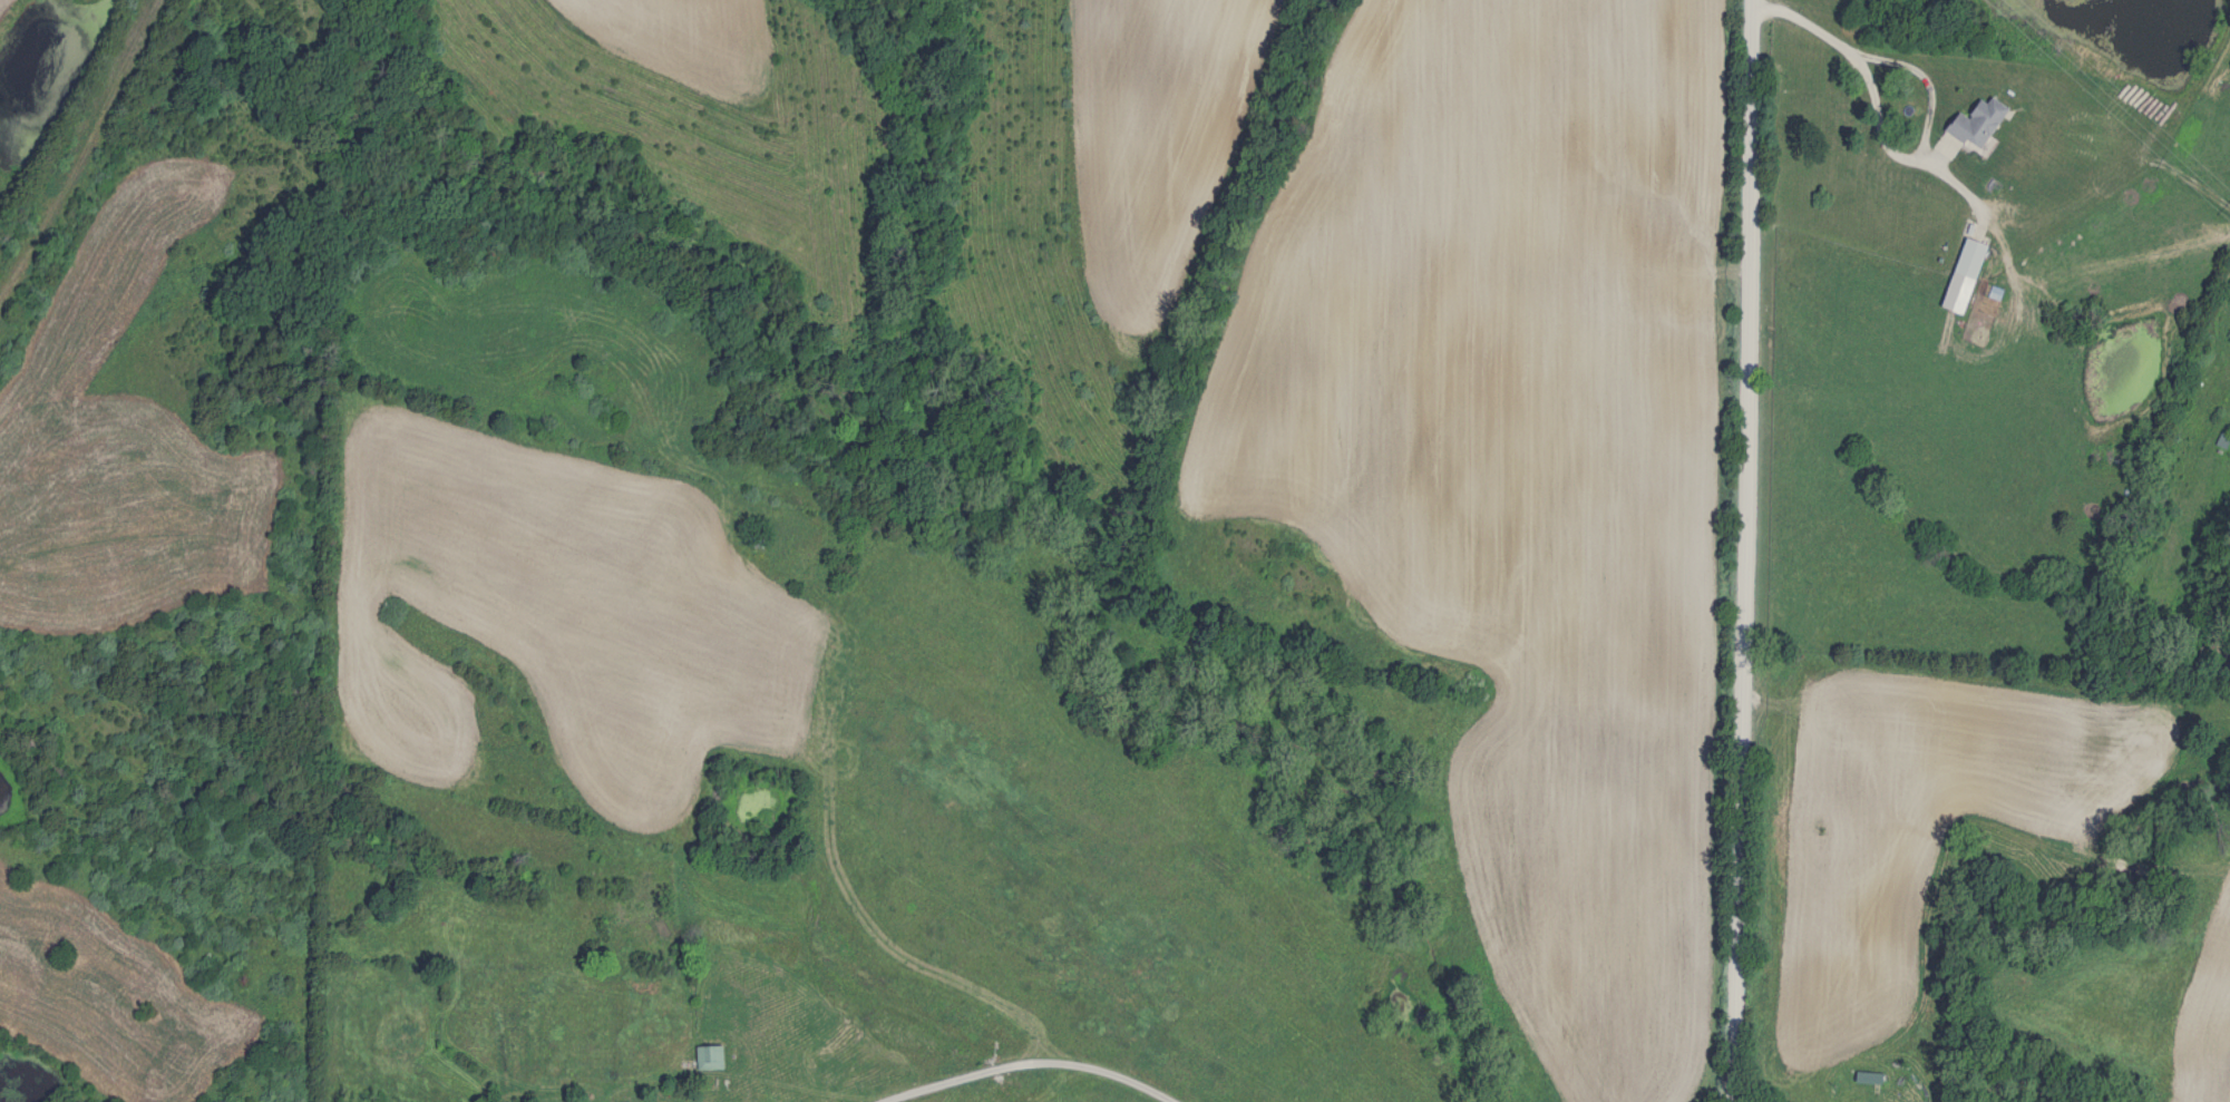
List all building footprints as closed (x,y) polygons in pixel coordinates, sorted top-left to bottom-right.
[(1949,128),(1985,152),(2015,109),(1997,96),(1992,103),(1987,100),(1973,119),(1961,110),(1949,128)] [(1993,245),(1971,237),(1958,271),(1980,280),(1993,245)] [(2229,443),(2229,435),(2223,431),(2215,444),(2225,450),(2229,443)] [(764,547),(764,537),(750,537),(750,547),(764,547)] [(726,1069),(726,1046),(698,1046),(698,1069),(726,1069)] [(655,1069),(653,1051),(640,1052),(641,1070),(655,1069)] [(1859,1084),(1886,1084),(1886,1072),(1859,1072),(1859,1084)]
